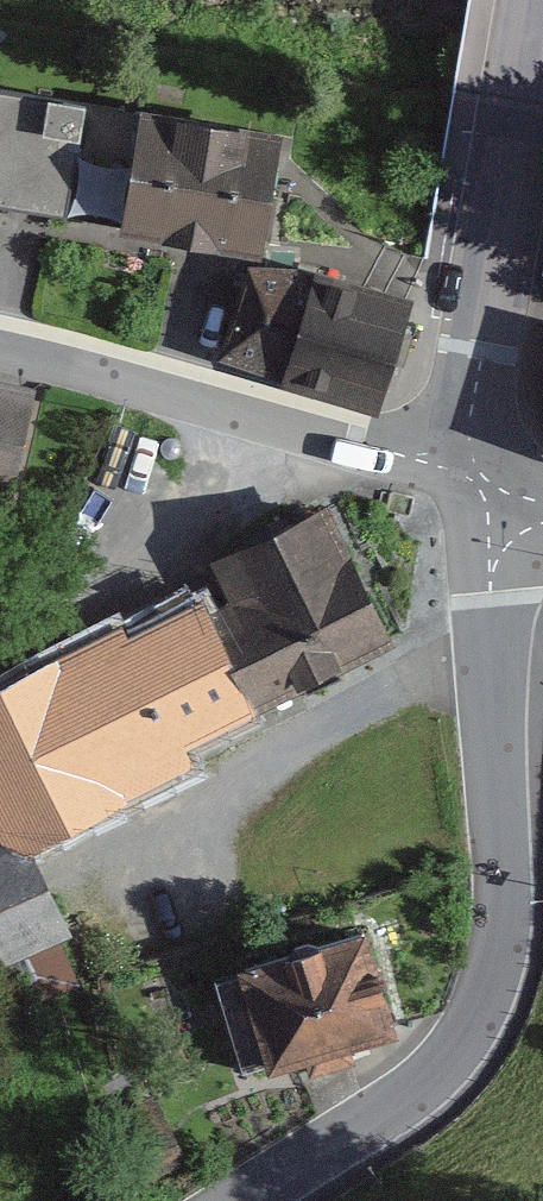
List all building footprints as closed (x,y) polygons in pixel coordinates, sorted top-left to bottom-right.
[(0,98),(0,220),(261,256),(277,136),(0,98)] [(405,314),(254,275),(229,370),(380,409),(405,314)] [(0,387),(0,493),(18,496),(38,395),(0,387)] [(528,453),(542,457),(542,397),(528,453)] [(70,943),(30,855),(402,647),(321,509),(202,562),(220,605),(0,692),(0,981),(70,943)] [(364,934),(226,970),(255,1076),(392,1040),(364,934)]
